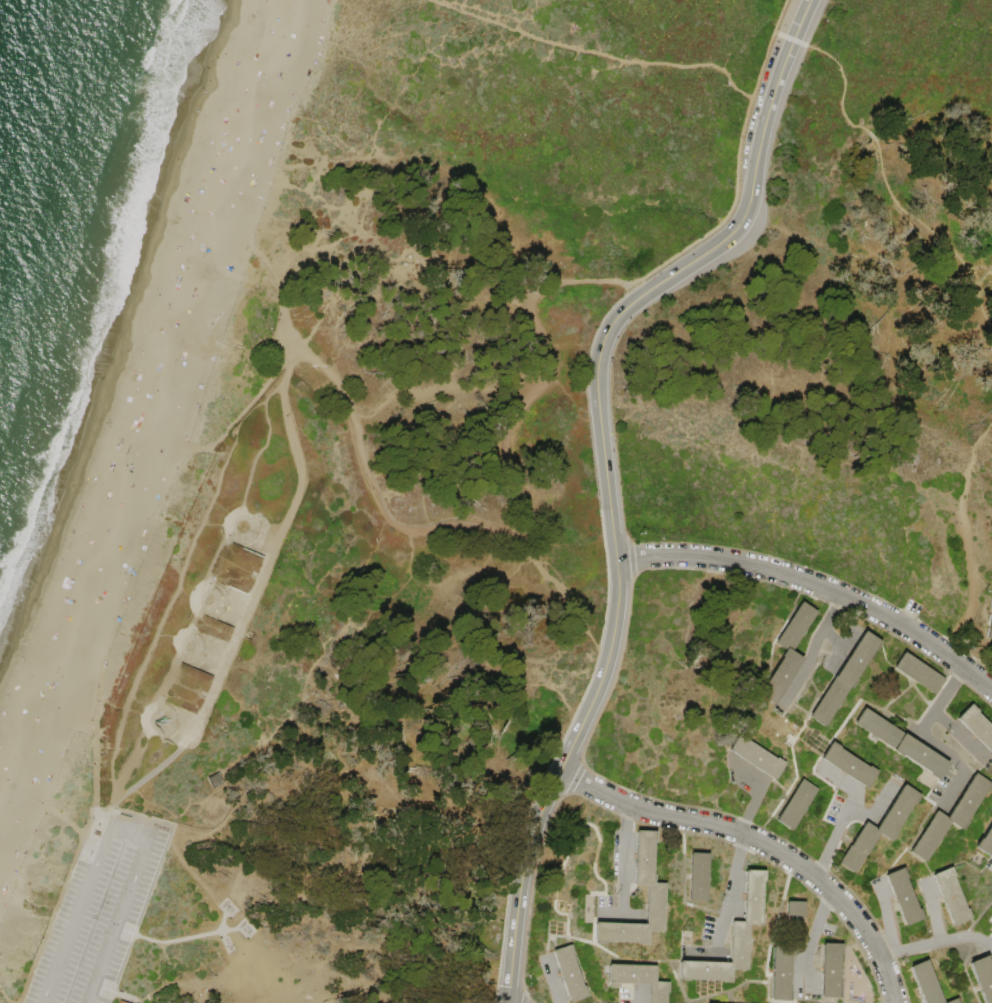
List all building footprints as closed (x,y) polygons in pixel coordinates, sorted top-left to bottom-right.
[(194,613),(189,625),(186,625),(180,628),(175,632),(172,637),(170,644),(171,650),(172,653),(173,656),(175,658),(172,662),(175,663),(182,666),(168,699),(158,695),(157,700),(154,700),(148,702),(143,707),(140,712),(138,718),(139,725),(141,731),(145,736),(149,738),(157,734),(159,740),(161,743),(166,741),(177,746),(177,745),(168,741),(169,740),(170,738),(175,734),(178,728),(180,722),(179,715),(177,710),(173,705),(197,715),(213,676),(189,666),(195,666),(199,664),(201,663),(206,659),(210,654),(211,647),(211,641),(209,637),(208,635),(227,643),(233,628),(214,620),(220,618),(225,614),(229,608),(230,602),(230,596),(227,590),(223,585),(247,595),(264,556),(240,546),(246,546),(252,543),(257,539),(260,534),(262,527),(262,521),(262,519),(263,518),(272,522),(272,520),(261,516),(259,511),(256,512),(250,514),(247,506),(243,505),(241,505),(237,506),(231,508),(226,512),(222,518),(221,524),(221,530),(222,532),(223,534),(224,536),(225,538),(223,542),(233,547),(219,579),(209,575),(208,580),(205,580),(199,583),(194,587),(191,592),(189,599),(190,605),(192,611),(194,613)] [(774,706),(756,695),(762,686),(764,687),(783,657),(781,656),(785,650),(775,643),(801,601),(817,612),(806,630),(808,632),(805,637),(802,635),(792,652),(804,659),(774,706)] [(865,630),(882,641),(876,650),(875,649),(856,678),(858,680),(852,688),(851,687),(840,704),(842,705),(839,711),(837,709),(825,727),(810,717),(865,630)] [(935,695),(893,668),(904,652),(921,663),(923,661),(929,665),(927,668),(945,679),(935,695)] [(977,713),(991,727),(991,754),(956,719),(970,704),(978,711),(977,713)] [(864,708),(949,764),(938,780),(930,775),(930,773),(902,755),(901,756),(892,751),(893,749),(853,723),(864,708)] [(775,781),(729,750),(741,733),(749,739),(748,740),(777,759),(778,758),(787,764),(775,781)] [(867,789),(821,759),(832,742),(841,747),(840,749),(869,767),(870,766),(879,771),(867,789)] [(218,772),(223,784),(212,789),(206,778),(218,772)] [(975,773),(991,783),(991,786),(988,792),(986,791),(967,821),(968,822),(963,831),(951,823),(941,839),(943,840),(940,845),(938,844),(926,862),(910,852),(937,810),(947,817),(975,773)] [(803,779),(819,790),(792,831),(776,820),(803,779)] [(865,822),(876,829),(905,785),(922,796),(916,804),(915,803),(896,832),(897,833),(891,842),(881,835),(854,874),(838,863),(865,822)] [(982,839),(991,823),(991,858),(974,847),(980,838),(982,839)] [(595,923),(646,925),(648,886),(634,885),(636,831),(657,832),(657,842),(655,842),(653,875),(655,875),(655,883),(667,883),(666,905),(668,905),(668,911),(665,911),(664,932),(649,932),(648,945),(638,945),(638,943),(605,941),(605,944),(594,943),(595,923)] [(690,853),(709,853),(709,875),(711,875),(711,881),(708,881),(708,902),(689,901),(690,853)] [(884,875),(904,867),(908,877),(906,878),(919,909),(921,909),(925,919),(905,927),(884,875)] [(932,875),(951,867),(956,877),(954,878),(967,909),(968,909),(972,918),(953,926),(932,875)] [(679,961),(731,963),(732,921),(744,922),(746,870),(765,871),(765,882),(764,882),(763,915),(764,915),(764,925),(751,925),(749,970),(733,970),(732,983),(722,983),(722,981),(689,980),(689,982),(678,981),(679,961)] [(772,947),(785,947),(786,902),(805,902),(804,923),(807,923),(807,929),(804,929),(804,951),(792,951),(792,958),(790,958),(789,991),(791,991),(791,1001),(771,1001),(772,947)] [(823,943),(843,944),(842,954),(841,954),(840,988),(842,988),(841,998),(840,998),(822,998),(823,943)] [(552,951),(572,944),(576,955),(574,955),(584,986),(585,986),(589,996),(570,1002),(552,951)] [(988,955),(991,965),(990,966),(991,971),(991,1002),(985,1002),(969,963),(988,955)] [(938,985),(945,1002),(924,1002),(910,967),(928,960),(936,979),(938,978),(940,985),(938,985)] [(667,993),(667,1002),(648,1002),(649,984),(608,983),(608,965),(656,966),(656,981),(669,982),(669,993),(667,993)]
